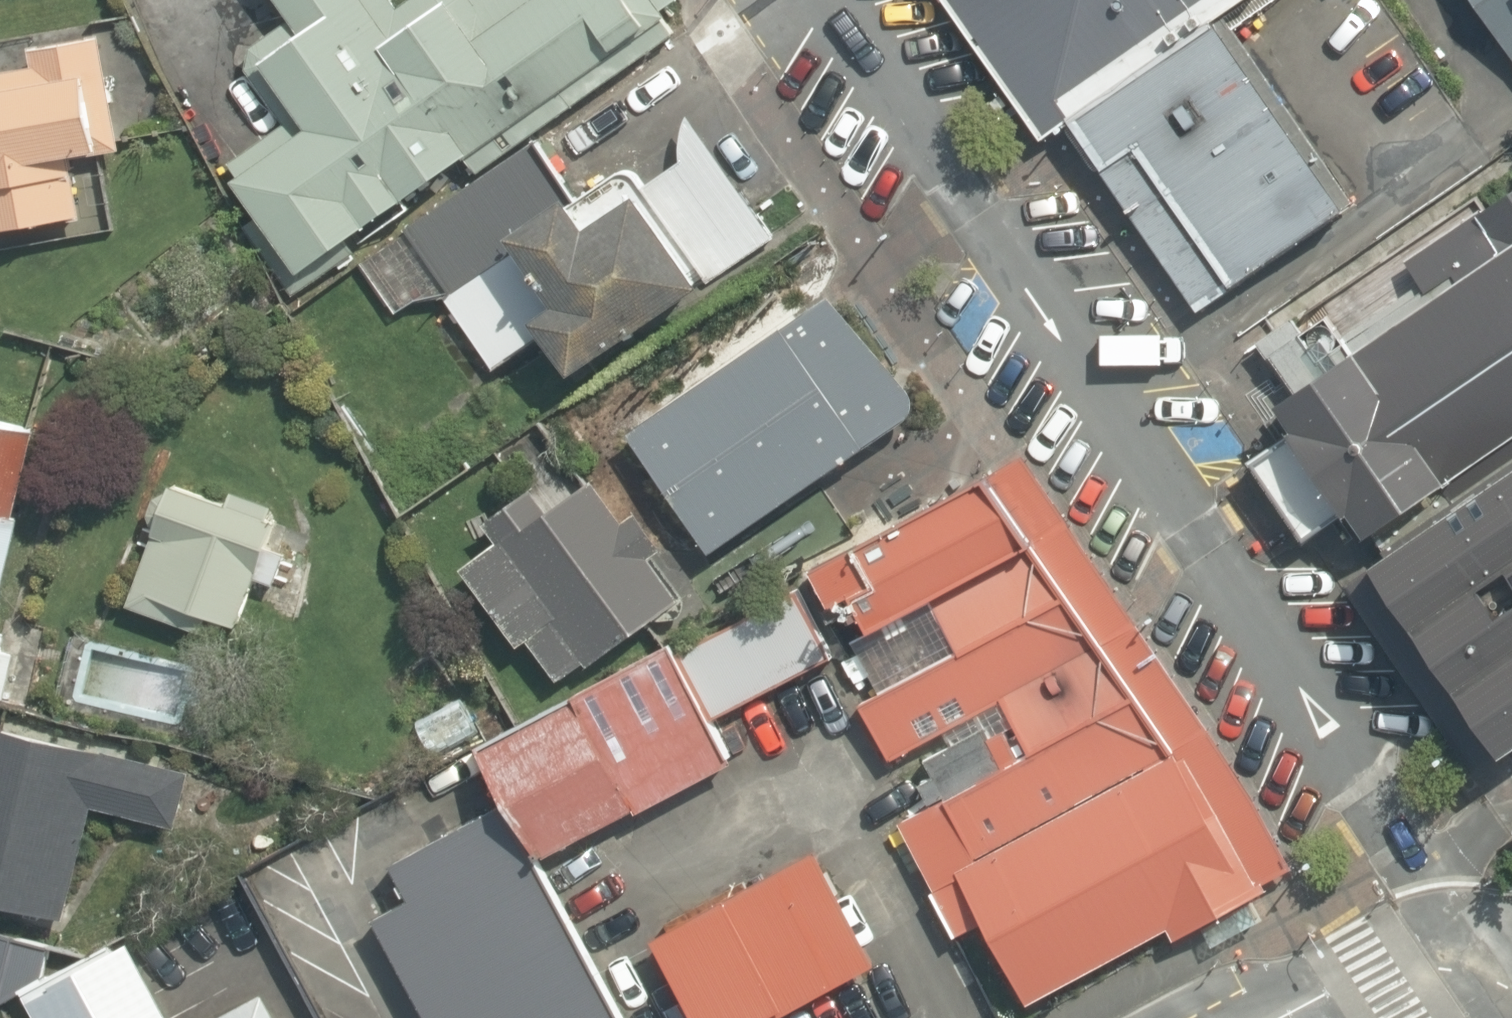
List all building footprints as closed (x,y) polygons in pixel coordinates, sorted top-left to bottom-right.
[(689,11),(681,0),(423,0),(397,18),(384,0),(271,0),(292,29),(251,58),(296,121),(215,178),(294,289),(689,11)] [(1046,133),(1242,0),(955,0),(1046,133)] [(1511,54),(1511,0),(1476,0),(1511,54)] [(1345,203),(1223,20),(1078,117),(1200,299),(1345,203)] [(81,225),(72,163),(117,156),(102,55),(99,35),(32,45),(35,65),(0,70),(0,237),(81,225)] [(771,238),(689,111),(681,157),(645,180),(632,161),(578,196),(539,136),(399,225),(494,371),(554,332),(575,364),(771,238)] [(1414,251),(1440,288),(1329,364),(1297,385),(1279,398),(1293,418),(1282,425),(1344,516),(1355,509),(1369,530),(1511,433),(1511,184),(1414,251)] [(918,395),(832,276),(621,427),(712,554),(917,407),(918,395)] [(1297,385),(1329,364),(1295,315),(1263,335),(1297,385)] [(3,607),(25,513),(19,511),(38,427),(0,419),(0,606),(3,607)] [(1386,551),(1511,739),(1511,466),(1386,551)] [(1033,473),(715,648),(758,727),(974,608),(1077,551),(1033,473)] [(518,531),(467,567),(513,646),(529,636),(554,678),(675,606),(646,557),(660,549),(638,511),(625,518),(602,479),(562,503),(554,490),(509,517),(518,531)] [(156,523),(141,562),(128,557),(117,585),(129,590),(123,606),(183,629),(189,614),(233,631),(256,572),(270,578),(286,539),(272,534),(275,524),(268,521),(274,505),(232,489),(226,504),(172,483),(167,494),(155,489),(144,518),(156,523)] [(1100,594),(1077,551),(974,608),(997,650),(1100,594)] [(1161,704),(1100,594),(997,650),(893,708),(954,818),(1161,704)] [(189,655),(85,641),(76,707),(180,721),(189,655)] [(7,702),(18,653),(0,649),(0,700),(7,702)] [(707,659),(529,756),(595,875),(773,778),(707,659)] [(961,822),(1070,1017),(1105,1017),(1338,890),(1255,740),(1202,769),(1168,708),(961,822)] [(65,914),(87,811),(173,829),(188,758),(102,740),(0,718),(0,901),(65,914)] [(516,813),(364,896),(432,1017),(630,1017),(516,813)] [(657,934),(704,1017),(763,1017),(869,959),(809,851),(657,934)] [(152,984),(89,1017),(171,1017),(152,984)] [(264,986),(205,1017),(281,1017),(264,986)]
